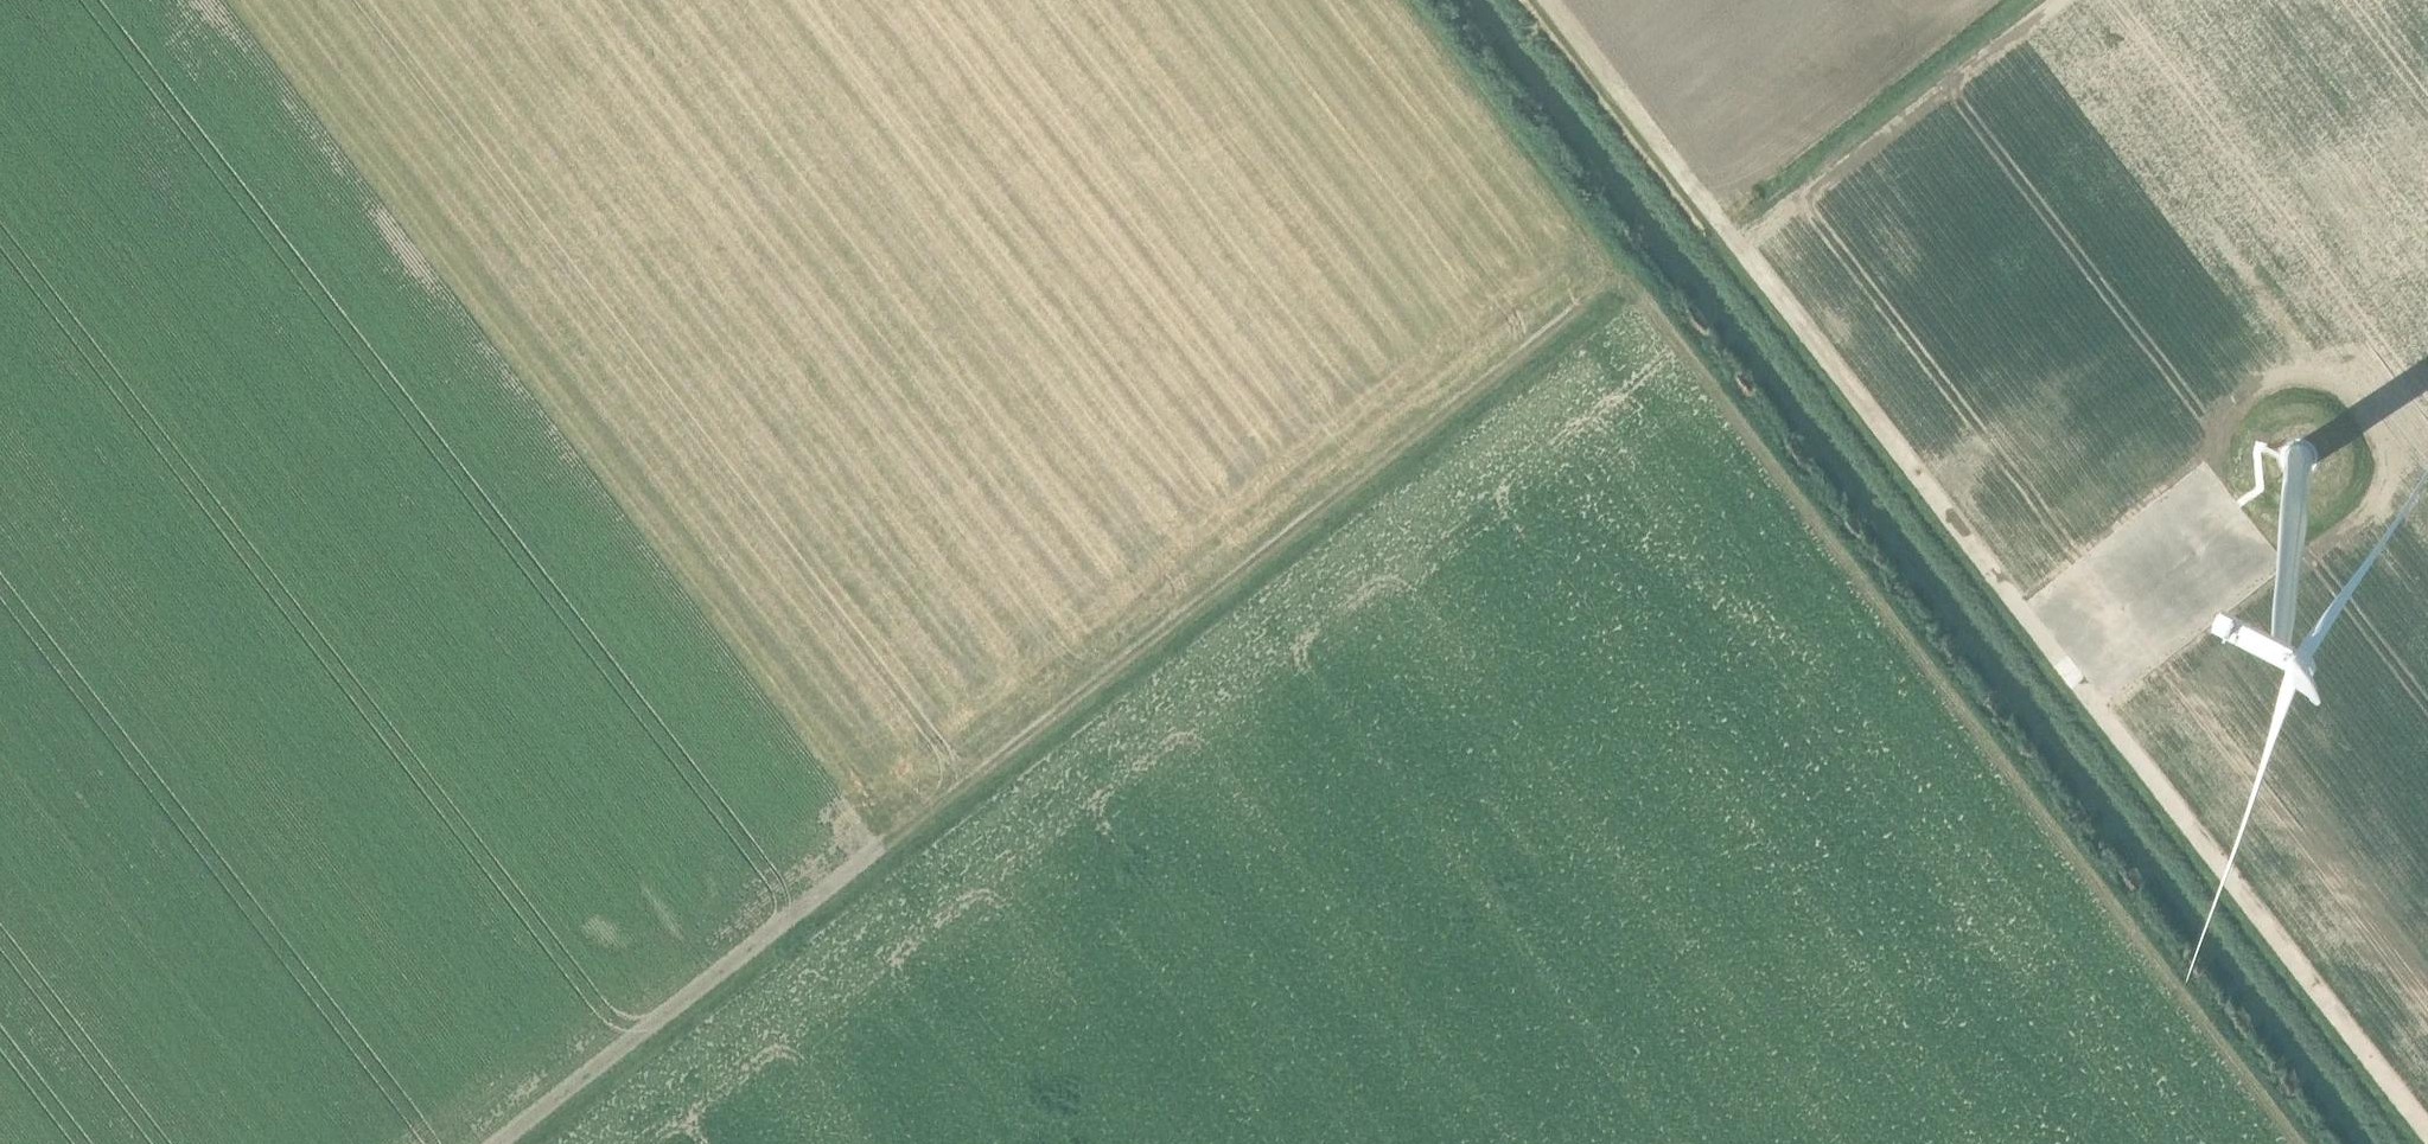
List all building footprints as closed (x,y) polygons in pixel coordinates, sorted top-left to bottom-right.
[(2313,461),(2313,458),(2313,456),(2312,454),(2312,452),(2310,450),(2309,448),(2307,447),(2305,446),(2303,445),(2301,444),(2299,444),(2297,444),(2294,445),(2292,446),(2290,447),(2289,448),(2287,450),(2286,452),(2285,454),(2285,456),(2284,458),(2285,461),(2285,463),(2286,465),(2287,467),(2289,469),(2290,470),(2292,471),(2294,472),(2297,473),(2299,473),(2301,473),(2303,472),(2305,471),(2307,470),(2309,469),(2310,467),(2312,465),(2312,463),(2313,461)]
